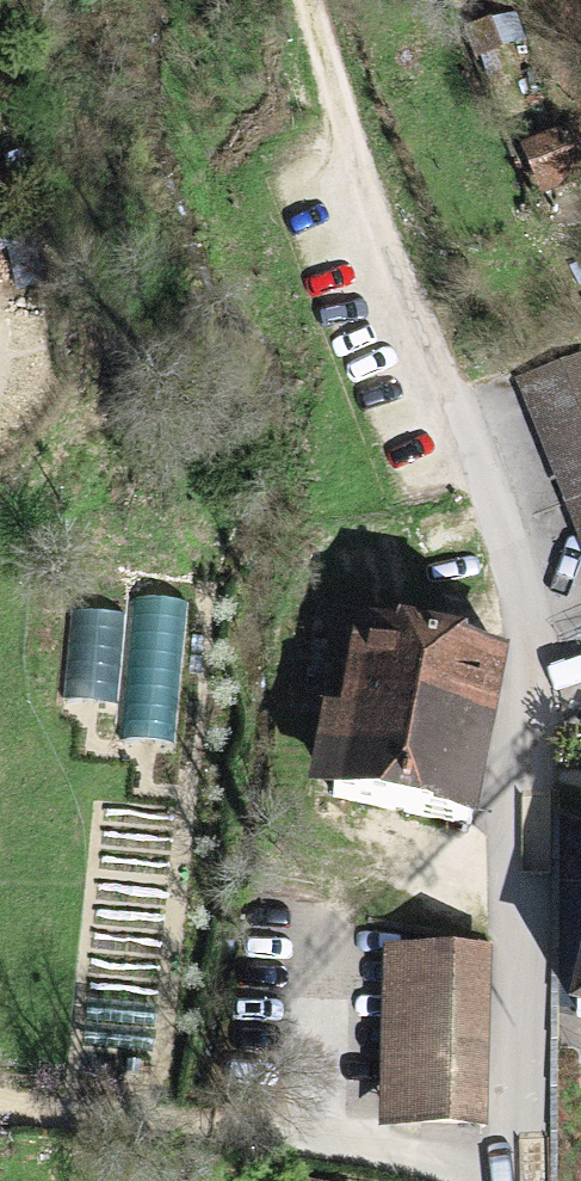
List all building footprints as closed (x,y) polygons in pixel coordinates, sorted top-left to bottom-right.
[(519,377),(580,536),(580,353),(519,377)] [(506,660),(350,632),(321,793),(477,821),(506,660)] [(494,942),(381,941),(380,1121),(492,1122),(494,942)]
